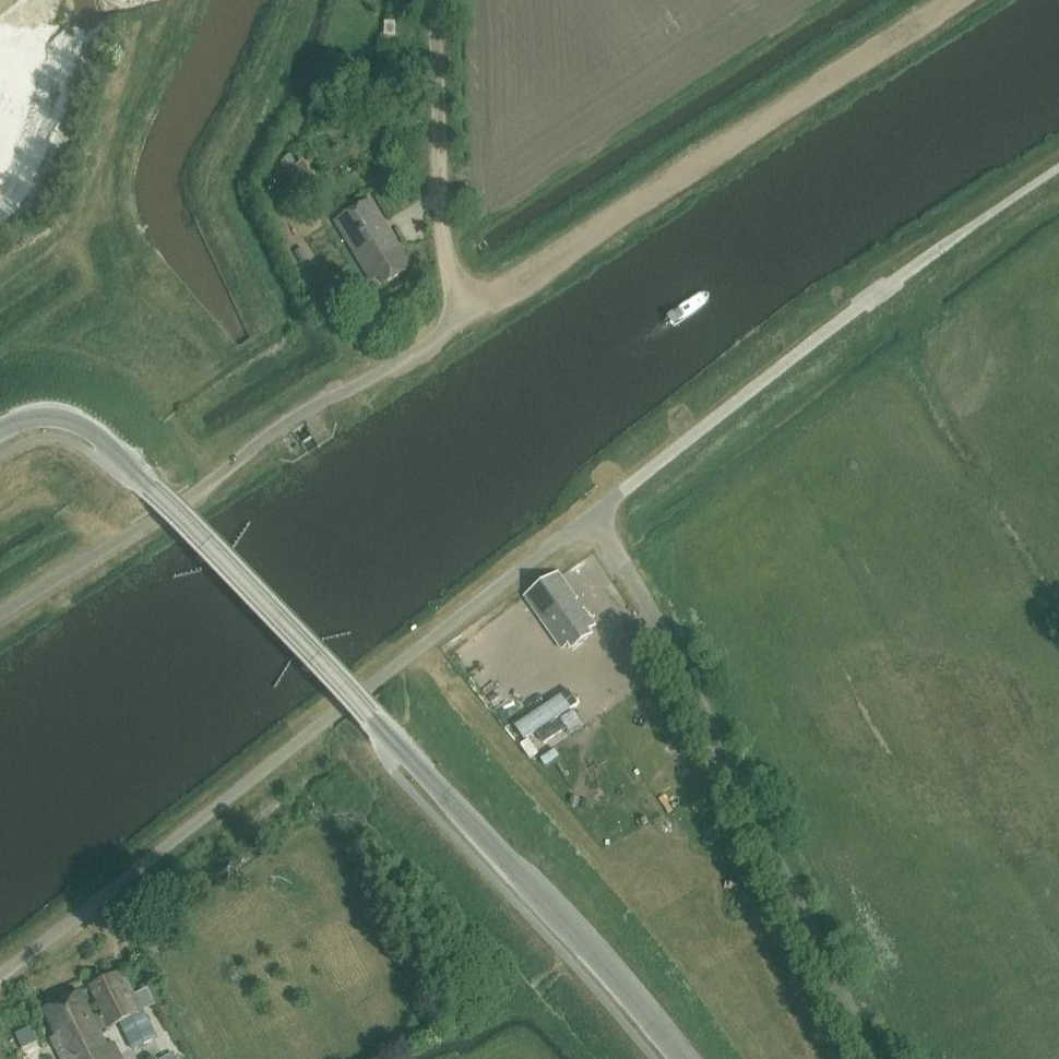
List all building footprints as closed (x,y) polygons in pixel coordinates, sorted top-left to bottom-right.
[(316,207),(326,201),(313,179),(302,185),(316,207)] [(385,284),(411,267),(397,246),(394,248),(387,237),(391,235),(368,200),(334,222),(364,268),(372,264),(385,284)] [(572,650),(593,635),(590,630),(596,627),(558,572),(525,595),(563,650),(569,646),(572,650)] [(124,1021),(137,1014),(138,1014),(118,973),(89,985),(102,1014),(94,1018),(83,994),(45,1010),(57,1035),(50,1038),(60,1058),(123,1058),(114,1043),(107,1046),(101,1032),(124,1021)]
